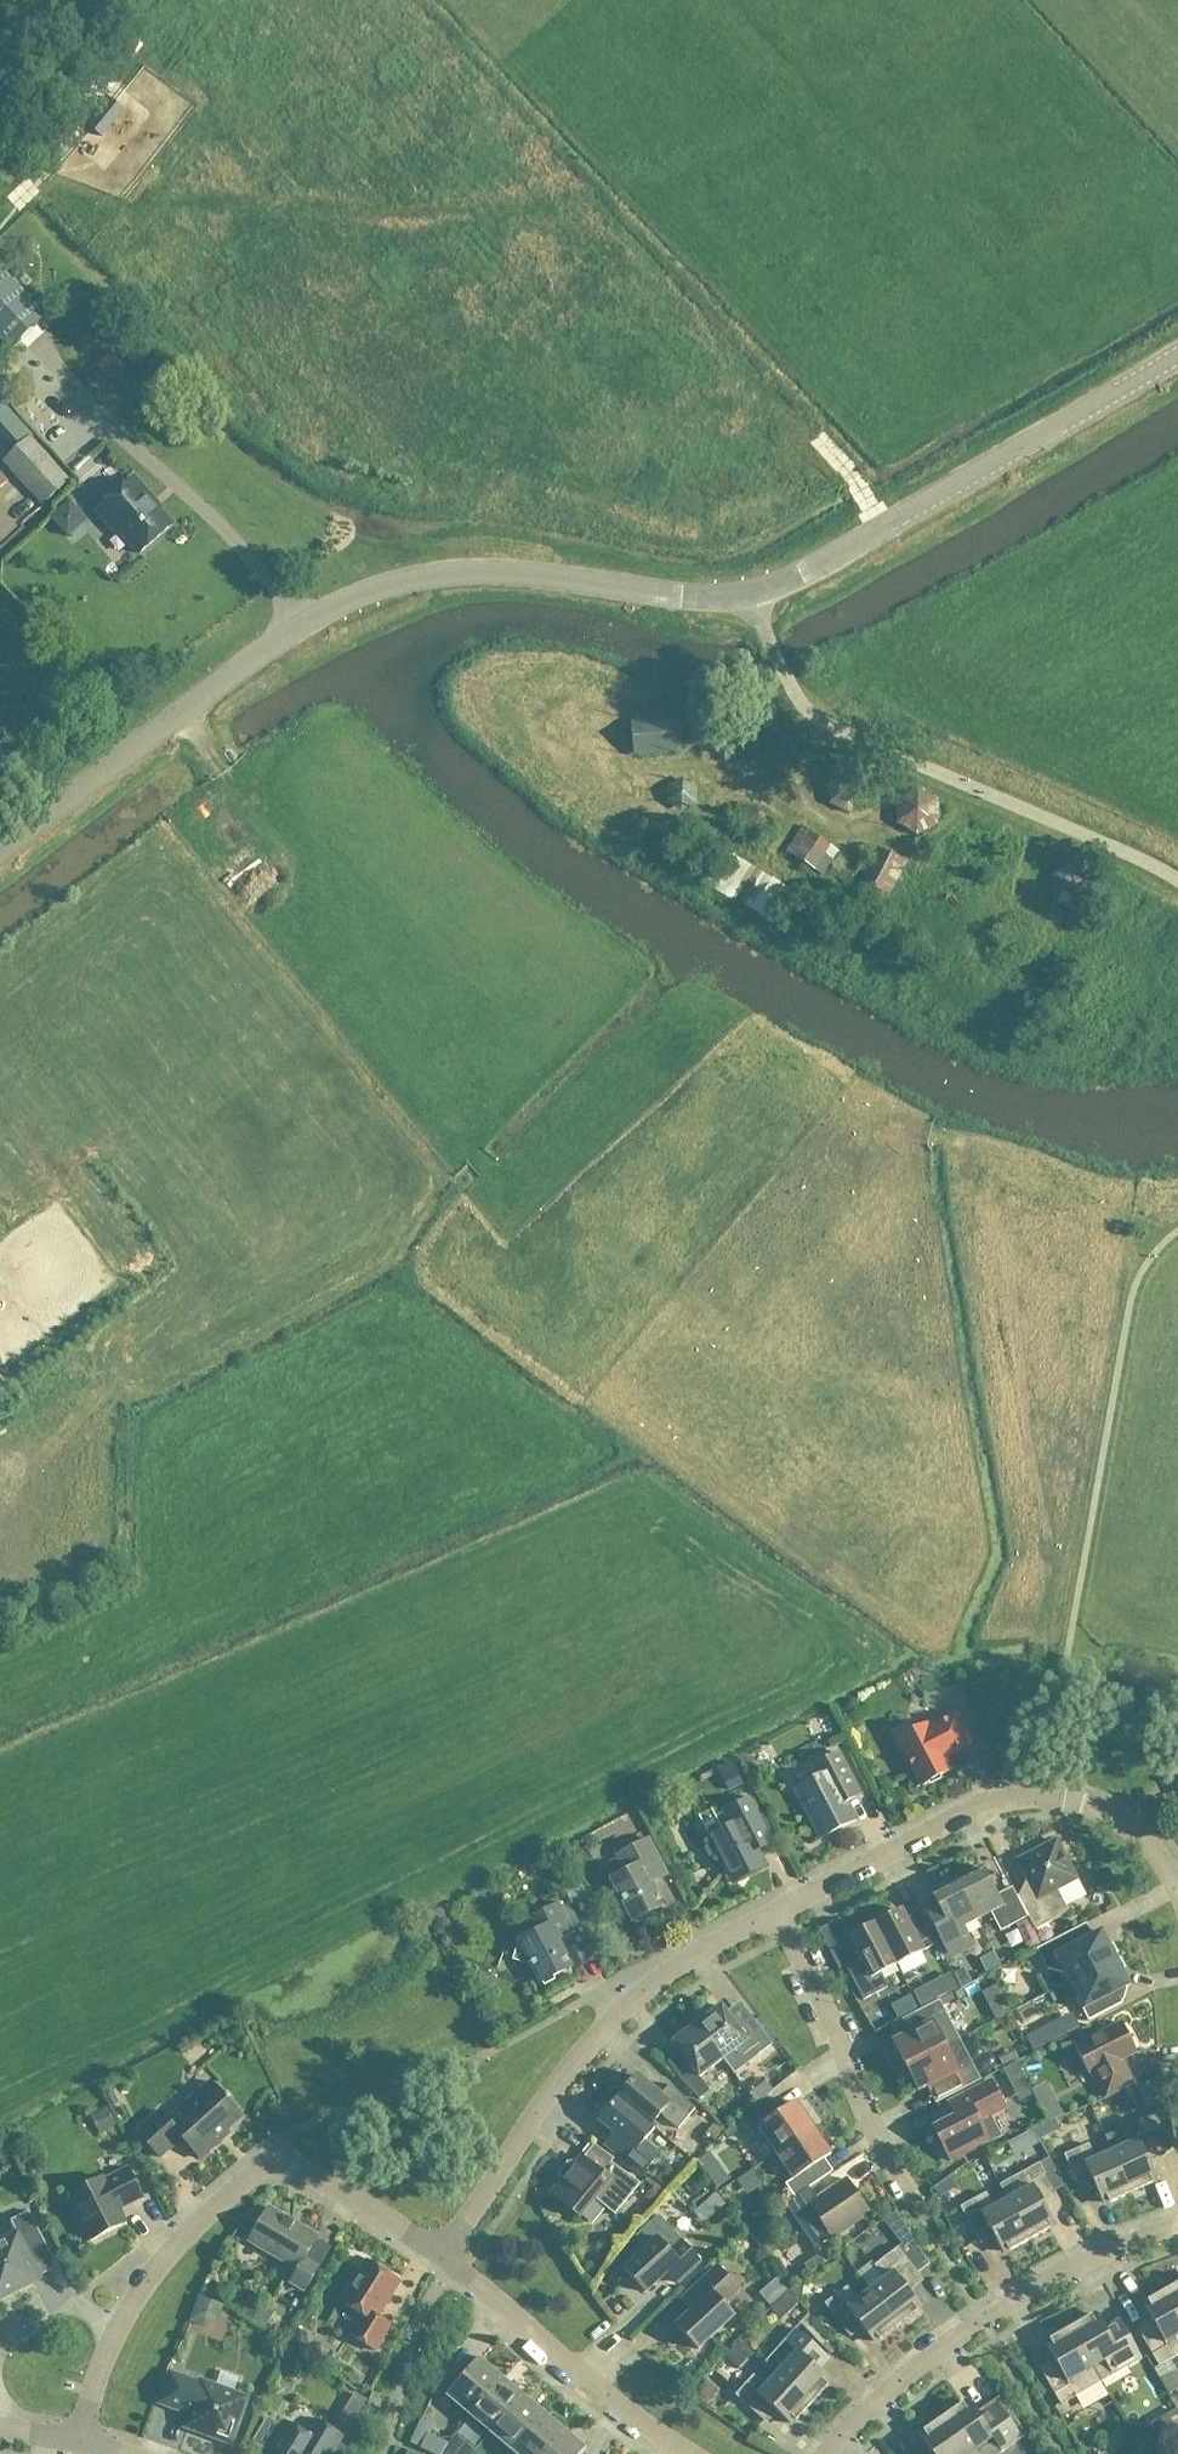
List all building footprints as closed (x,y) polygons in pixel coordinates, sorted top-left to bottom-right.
[(53,317),(65,307),(33,270),(21,280),(53,317)] [(9,353),(45,318),(0,271),(0,344),(9,353)] [(88,322),(109,345),(120,335),(99,312),(88,322)] [(2,406),(0,408),(0,437),(14,453),(1,464),(43,508),(70,482),(29,438),(30,437),(2,406)] [(119,534),(139,556),(171,527),(147,501),(150,499),(133,480),(96,512),(117,536),(119,534)] [(84,521),(68,503),(50,519),(67,537),(84,521)] [(855,822),(854,791),(829,791),(829,822),(855,822)] [(595,825),(601,815),(577,799),(571,809),(595,825)] [(903,843),(933,841),(931,804),(900,806),(903,843)] [(803,837),(785,860),(820,886),(837,863),(803,837)] [(705,890),(771,935),(793,903),(726,858),(705,890)] [(858,899),(890,908),(901,868),(870,859),(858,899)] [(262,868),(224,896),(240,918),(278,890),(262,868)] [(908,910),(918,880),(907,877),(897,906),(908,910)] [(1051,879),(1053,908),(1081,907),(1080,878),(1051,879)] [(892,1739),(898,1750),(900,1749),(920,1788),(951,1772),(944,1760),(971,1746),(955,1716),(929,1729),(927,1726),(912,1733),(910,1730),(902,1727),(895,1731),(892,1739)] [(816,1780),(795,1792),(820,1840),(855,1822),(845,1804),(860,1796),(839,1755),(811,1770),(816,1780)] [(732,1886),(765,1869),(755,1850),(757,1844),(768,1839),(748,1801),(722,1815),(729,1828),(708,1839),(709,1841),(707,1847),(713,1858),(719,1859),(732,1886)] [(613,1886),(610,1896),(620,1900),(633,1924),(663,1908),(651,1885),(666,1877),(648,1841),(616,1857),(624,1874),(610,1881),(613,1886)] [(1016,1899),(1027,1919),(1034,1932),(1068,1914),(1056,1891),(1076,1881),(1055,1843),(1022,1860),(1019,1868),(1031,1891),(1016,1899)] [(1027,1919),(1016,1899),(1011,1889),(995,1898),(981,1870),(956,1883),(976,1922),(990,1915),(1000,1934),(1027,1919)] [(934,1930),(947,1955),(970,1944),(963,1929),(976,1922),(956,1883),(931,1896),(946,1924),(934,1930)] [(533,1934),(518,1942),(521,1947),(516,1960),(530,1964),(540,1985),(570,1970),(557,1943),(572,1935),(557,1906),(527,1921),(533,1934)] [(896,1967),(932,1948),(924,1931),(928,1929),(920,1913),(905,1921),(900,1912),(874,1926),(896,1967)] [(862,2002),(886,1990),(879,1976),(896,1967),(874,1926),(849,1939),(853,1948),(838,1955),(862,2002)] [(1071,1948),(1065,1936),(1036,1951),(1046,1971),(1063,1976),(1068,1985),(1115,1960),(1100,1933),(1071,1948)] [(1088,2023),(1122,2005),(1118,1997),(1119,1992),(1129,1988),(1115,1960),(1068,1985),(1088,2023)] [(1014,1971),(997,1970),(996,1989),(1012,1990),(1014,1971)] [(1064,2001),(1060,1993),(1050,1998),(1054,2006),(1064,2001)] [(920,2029),(892,2044),(905,2069),(944,2048),(938,2036),(952,2028),(939,2002),(913,2016),(920,2029)] [(739,2033),(720,2008),(696,2027),(722,2061),(737,2050),(748,2064),(771,2046),(753,2022),(739,2033)] [(1033,2055),(1056,2042),(1045,2024),(1022,2037),(1033,2055)] [(1121,2062),(1136,2055),(1120,2025),(1074,2048),(1090,2078),(1093,2076),(1105,2100),(1133,2086),(1121,2062)] [(690,2069),(678,2079),(699,2101),(709,2093),(699,2080),(722,2061),(696,2027),(672,2045),(690,2069)] [(946,2080),(954,2096),(980,2082),(965,2054),(959,2041),(944,2048),(905,2069),(918,2094),(946,2080)] [(847,2047),(850,2059),(872,2054),(869,2042),(847,2047)] [(992,2071),(1005,2094),(1023,2084),(1010,2060),(992,2071)] [(660,2098),(636,2078),(617,2100),(650,2127),(659,2116),(677,2131),(694,2110),(669,2086),(660,2098)] [(956,2118),(933,2130),(950,2163),(1000,2137),(990,2119),(1004,2111),(990,2083),(949,2104),(956,2118)] [(199,2161),(228,2135),(225,2132),(241,2118),(210,2084),(167,2123),(159,2114),(136,2134),(159,2159),(181,2140),(199,2161)] [(613,2154),(641,2177),(658,2157),(642,2144),(654,2130),(650,2127),(617,2100),(598,2122),(622,2142),(613,2154)] [(750,2135),(758,2130),(775,2156),(813,2130),(795,2104),(781,2114),(774,2103),(742,2124),(750,2135)] [(1157,2183),(1145,2157),(1174,2144),(1168,2110),(1121,2131),(1128,2147),(1111,2154),(1130,2196),(1157,2183)] [(1079,2136),(1091,2132),(1084,2114),(1072,2118),(1079,2136)] [(817,2165),(830,2156),(813,2130),(775,2156),(792,2181),(785,2186),(794,2200),(808,2190),(826,2178),(817,2165)] [(1091,2182),(1103,2208),(1130,2196),(1111,2154),(1095,2162),(1088,2146),(1063,2157),(1069,2169),(1078,2188),(1091,2182)] [(594,2201),(614,2217),(639,2186),(609,2164),(600,2175),(581,2159),(575,2166),(571,2163),(567,2163),(557,2175),(558,2179),(561,2182),(550,2196),(579,2220),(594,2201)] [(1049,2187),(1059,2181),(1047,2160),(1037,2166),(1049,2187)] [(1049,2187),(1037,2166),(1002,2185),(1009,2201),(1029,2242),(1055,2228),(1041,2203),(1054,2196),(1049,2187)] [(91,2243),(126,2225),(119,2212),(143,2200),(127,2170),(104,2182),(103,2179),(68,2197),(91,2243)] [(751,2178),(736,2187),(745,2202),(760,2193),(751,2178)] [(814,2251),(831,2240),(832,2241),(869,2216),(845,2181),(816,2201),(808,2190),(794,2200),(784,2206),(814,2251)] [(976,2239),(989,2232),(1003,2257),(1029,2242),(1009,2201),(993,2210),(985,2195),(959,2209),(966,2221),(966,2220),(976,2239)] [(700,2231),(725,2217),(717,2205),(693,2219),(700,2231)] [(317,2239),(268,2209),(248,2243),(297,2272),(289,2284),(304,2293),(319,2268),(305,2259),(317,2239)] [(28,2213),(10,2222),(16,2235),(0,2243),(0,2300),(32,2284),(32,2285),(34,2284),(37,2273),(35,2267),(51,2259),(28,2213)] [(896,2213),(884,2221),(902,2245),(897,2249),(905,2260),(917,2277),(928,2269),(911,2239),(896,2213)] [(699,2226),(683,2214),(674,2226),(689,2238),(699,2226)] [(623,2271),(645,2295),(667,2274),(677,2285),(700,2264),(681,2243),(669,2254),(657,2241),(669,2231),(657,2218),(635,2238),(646,2250),(623,2271)] [(884,2281),(870,2292),(898,2328),(921,2310),(904,2287),(917,2277),(905,2260),(897,2249),(874,2267),(884,2281)] [(374,2353),(391,2328),(376,2318),(398,2283),(367,2263),(341,2304),(356,2314),(358,2321),(348,2336),(374,2353)] [(699,2306),(676,2328),(697,2351),(733,2318),(722,2307),(738,2292),(716,2268),(688,2294),(699,2306)] [(1167,2291),(1177,2309),(1177,2285),(1167,2291)] [(857,2324),(874,2346),(898,2328),(870,2292),(856,2303),(846,2289),(824,2306),(832,2316),(845,2333),(857,2324)] [(1141,2306),(1152,2324),(1138,2332),(1152,2356),(1152,2357),(1158,2368),(1177,2357),(1177,2346),(1174,2339),(1177,2337),(1177,2309),(1167,2291),(1141,2306)] [(779,2331),(798,2314),(787,2301),(768,2319),(779,2331)] [(1095,2315),(1090,2318),(1069,2330),(1101,2384),(1141,2361),(1124,2332),(1110,2340),(1095,2315)] [(811,2406),(831,2384),(810,2364),(820,2354),(804,2340),(804,2339),(795,2330),(765,2364),(777,2375),(811,2406)] [(1054,2396),(1060,2407),(1101,2384),(1069,2330),(1043,2345),(1058,2369),(1044,2377),(1054,2396)] [(1029,2354),(1017,2360),(1029,2381),(1040,2376),(1029,2354)] [(468,2416),(499,2379),(477,2361),(446,2398),(468,2416)] [(732,2390),(739,2370),(718,2362),(711,2382),(732,2390)] [(671,2375),(685,2385),(694,2373),(680,2363),(671,2375)] [(457,2373),(451,2367),(448,2365),(441,2379),(443,2381),(447,2384),(457,2373)] [(791,2428),(795,2424),(811,2406),(777,2375),(765,2389),(752,2377),(734,2397),(744,2406),(745,2406),(760,2420),(770,2409),(791,2428)] [(1161,2384),(1167,2396),(1177,2391),(1177,2375),(1161,2384)] [(186,2428),(229,2444),(245,2401),(201,2385),(201,2387),(170,2376),(160,2404),(190,2415),(186,2428)] [(489,2434),(520,2397),(499,2379),(468,2416),(489,2434)] [(703,2389),(690,2400),(701,2414),(715,2403),(703,2389)] [(366,2406),(378,2411),(383,2399),(371,2394),(366,2406)] [(520,2397),(489,2434),(510,2452),(541,2415),(520,2397)] [(966,2453),(1002,2453),(1028,2436),(1003,2400),(977,2418),(969,2406),(964,2409),(962,2406),(942,2419),(966,2453)] [(510,2452),(513,2453),(544,2453),(562,2433),(541,2415),(510,2452)] [(942,2419),(922,2433),(925,2437),(920,2440),(929,2452),(926,2453),(966,2453),(942,2419)] [(268,2453),(332,2453),(342,2438),(315,2422),(306,2437),(286,2425),(268,2453)] [(584,2451),(562,2433),(544,2453),(582,2453),(584,2451)] [(430,2453),(435,2453),(440,2443),(426,2437),(420,2450),(430,2453)]
